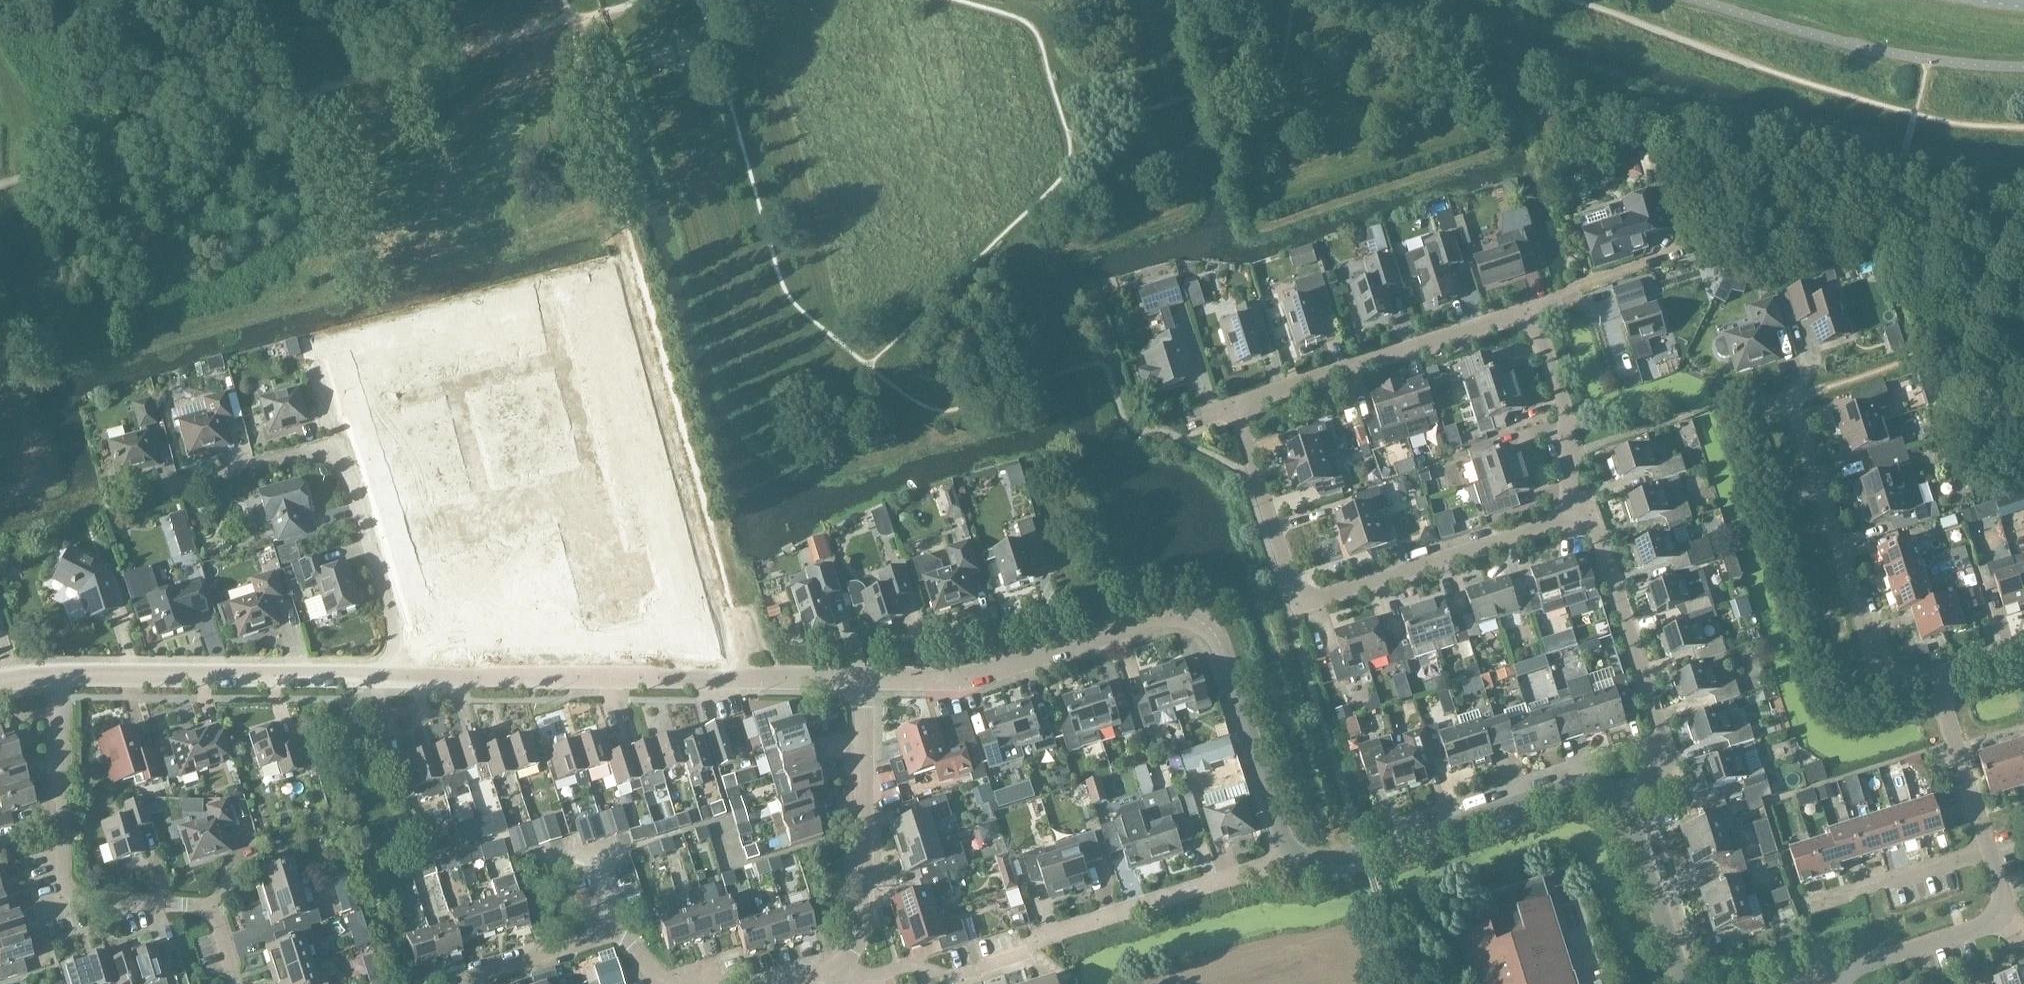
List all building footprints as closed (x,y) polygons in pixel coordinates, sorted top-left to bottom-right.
[(1643,237),(1668,229),(1656,191),(1624,201),(1629,217),(1584,231),(1596,268),(1617,261),(1616,258),(1646,248),(1643,237)] [(1370,256),(1385,252),(1378,223),(1363,226),(1370,256)] [(1518,260),(1531,256),(1522,228),(1496,237),(1500,251),(1475,259),(1484,286),(1523,274),(1518,260)] [(1405,258),(1404,261),(1404,265),(1407,273),(1409,276),(1412,278),(1416,277),(1418,277),(1428,306),(1434,304),(1434,307),(1438,306),(1437,303),(1456,297),(1447,268),(1462,263),(1453,235),(1425,244),(1427,250),(1409,256),(1405,258)] [(1384,290),(1398,285),(1389,257),(1366,264),(1371,280),(1351,286),(1363,324),(1392,315),(1384,290)] [(1351,280),(1368,275),(1363,261),(1346,266),(1351,280)] [(1316,312),(1331,307),(1321,275),(1295,283),(1300,300),(1284,305),(1297,345),(1324,337),(1316,312)] [(1174,278),(1139,290),(1147,315),(1159,311),(1167,336),(1161,338),(1164,349),(1145,355),(1148,367),(1139,370),(1145,389),(1154,386),(1156,390),(1184,381),(1180,369),(1192,366),(1182,331),(1176,333),(1168,308),(1182,303),(1174,278)] [(1721,295),(1730,300),(1734,292),(1745,294),(1747,282),(1727,279),(1721,295)] [(598,281),(559,292),(565,312),(604,301),(598,281)] [(631,281),(623,284),(626,295),(634,293),(631,281)] [(1630,345),(1666,334),(1656,304),(1647,307),(1640,281),(1613,290),(1618,306),(1619,305),(1624,321),(1623,322),(1630,345)] [(1189,298),(1201,294),(1198,282),(1185,286),(1189,298)] [(1819,344),(1850,335),(1837,293),(1818,299),(1813,284),(1788,291),(1798,321),(1811,317),(1819,344)] [(528,292),(392,331),(393,333),(396,344),(399,354),(402,365),(405,376),(406,380),(542,342),(528,292)] [(634,293),(626,295),(629,307),(637,305),(634,293)] [(1726,336),(1727,337),(1719,340),(1717,343),(1716,347),(1718,354),(1721,357),(1725,358),(1733,356),(1737,370),(1775,358),(1768,333),(1783,328),(1774,300),(1749,308),(1755,327),(1726,336)] [(1252,329),(1264,326),(1257,303),(1237,310),(1240,319),(1220,325),(1233,365),(1261,357),(1252,329)] [(642,321),(634,323),(637,334),(645,332),(642,321)] [(645,332),(637,334),(640,346),(648,344),(645,332)] [(393,333),(384,335),(387,346),(396,344),(393,333)] [(396,344),(387,346),(391,357),(399,354),(396,344)] [(399,354),(391,357),(394,368),(402,365),(399,354)] [(1471,402),(1519,387),(1512,366),(1495,371),(1490,354),(1476,359),(1476,360),(1460,366),(1471,402)] [(223,367),(221,359),(220,357),(207,361),(207,363),(209,371),(223,367)] [(653,360),(645,362),(648,374),(656,372),(653,360)] [(330,374),(317,378),(324,405),(338,401),(342,415),(371,406),(359,364),(330,372),(330,374)] [(402,365),(394,368),(397,378),(405,376),(402,365)] [(656,372),(648,374),(651,385),(659,383),(656,372)] [(1391,385),(1407,439),(1427,433),(1429,430),(1428,427),(1438,424),(1428,389),(1416,392),(1413,382),(1401,385),(1400,382),(1391,385)] [(1842,435),(1882,422),(1878,410),(1891,406),(1884,384),(1854,393),(1858,406),(1831,415),(1836,431),(1841,431),(1842,435)] [(1386,446),(1407,439),(1391,385),(1381,388),(1382,391),(1370,395),(1377,417),(1366,420),(1373,444),(1384,441),(1386,446)] [(1526,409),(1519,387),(1471,402),(1482,435),(1506,427),(1502,416),(1526,409)] [(285,427),(306,421),(297,388),(258,399),(268,434),(285,429),(285,427)] [(219,423),(231,419),(224,394),(203,400),(208,416),(180,424),(188,456),(225,445),(219,423)] [(133,404),(139,429),(154,425),(148,400),(133,404)] [(442,402),(397,415),(403,435),(448,423),(442,402)] [(1886,434),(1882,422),(1842,435),(1849,456),(1872,448),(1876,462),(1906,452),(1899,430),(1886,434)] [(448,423),(403,435),(408,455),(416,453),(454,442),(448,423)] [(651,423),(602,437),(606,453),(604,453),(607,464),(651,452),(659,450),(651,423)] [(1286,471),(1325,459),(1338,454),(1332,435),(1328,433),(1327,433),(1324,423),(1300,431),(1304,442),(1282,449),(1286,461),(1283,461),(1286,471)] [(377,430),(369,432),(373,444),(381,442),(377,430)] [(117,475),(155,465),(146,433),(109,443),(117,475)] [(673,434),(666,436),(669,447),(676,445),(673,434)] [(381,442),(373,444),(377,455),(384,453),(381,442)] [(454,442),(416,453),(421,473),(459,462),(454,442)] [(1468,451),(1478,483),(1526,468),(1519,447),(1496,455),(1492,443),(1468,451)] [(1654,482),(1686,472),(1681,456),(1657,464),(1650,443),(1615,455),(1616,457),(1613,458),(1611,460),(1617,477),(1619,478),(1622,477),(1623,479),(1650,471),(1654,482)] [(676,445),(669,447),(672,458),(679,455),(676,445)] [(1864,503),(1917,486),(1914,475),(1913,475),(1906,452),(1876,462),(1880,475),(1857,482),(1858,484),(1855,485),(1854,488),(1858,501),(1861,503),(1863,502),(1864,503)] [(1329,471),(1325,459),(1286,471),(1289,481),(1292,480),(1296,491),(1318,484),(1321,496),(1345,488),(1338,468),(1329,471)] [(421,473),(414,475),(423,507),(447,500),(444,489),(465,483),(459,462),(421,473)] [(1526,468),(1478,483),(1475,485),(1485,518),(1513,509),(1509,497),(1533,490),(1526,468)] [(390,469),(382,471),(386,483),(393,480),(390,469)] [(297,513),(306,510),(298,481),(259,492),(267,521),(272,520),(277,541),(302,534),(297,513)] [(687,484),(680,486),(683,498),(691,496),(687,484)] [(1920,498),(1917,486),(1864,503),(1864,505),(1862,506),(1860,508),(1864,522),(1867,523),(1870,522),(1870,525),(1893,517),(1898,530),(1928,521),(1939,517),(1935,504),(1923,507),(1920,498)] [(1668,526),(1692,518),(1687,504),(1671,509),(1664,487),(1629,498),(1630,500),(1627,501),(1625,504),(1631,521),(1633,522),(1636,521),(1637,523),(1664,515),(1668,526)] [(1340,536),(1379,524),(1376,513),(1389,509),(1386,498),(1382,500),(1378,488),(1355,495),(1358,507),(1336,514),(1340,526),(1337,526),(1340,536)] [(691,496),(683,498),(686,509),(694,507),(691,496)] [(161,509),(172,547),(193,541),(182,503),(161,509)] [(1929,537),(1959,528),(1955,514),(1924,524),(1929,537)] [(1027,553),(1041,548),(1031,519),(1017,524),(1022,541),(994,550),(1006,588),(1035,579),(1027,553)] [(1386,545),(1379,524),(1340,536),(1343,546),(1346,545),(1350,556),(1372,549),(1375,561),(1399,553),(1395,542),(1386,545)] [(1707,538),(1675,548),(1670,533),(1635,545),(1636,547),(1633,548),(1631,550),(1637,567),(1639,568),(1642,568),(1643,570),(1670,561),(1674,572),(1714,560),(1707,538)] [(1885,571),(1920,559),(1913,539),(1878,550),(1885,571)] [(926,580),(936,610),(972,598),(965,574),(976,571),(968,544),(949,550),(955,569),(943,573),(940,563),(927,557),(912,562),(918,582),(926,580)] [(173,549),(178,566),(192,562),(188,545),(173,549)] [(90,618),(119,608),(106,568),(69,549),(55,577),(81,590),(90,618)] [(2012,560),(2023,598),(2023,556),(2012,560)] [(328,616),(357,606),(343,564),(323,570),(318,557),(291,565),(297,584),(316,578),(328,616)] [(1563,599),(1583,592),(1586,602),(1599,598),(1590,569),(1578,573),(1573,557),(1552,564),(1563,599)] [(1892,592),(1926,580),(1920,559),(1885,571),(1892,592)] [(1980,571),(1986,592),(1997,588),(2004,608),(2019,603),(2020,607),(2023,606),(2023,598),(2012,560),(1986,568),(1987,568),(1980,571)] [(1566,608),(1563,599),(1552,564),(1531,571),(1531,574),(1522,583),(1532,614),(1543,611),(1544,615),(1566,608)] [(825,597),(840,592),(831,565),(816,570),(820,582),(793,591),(806,634),(834,625),(825,597)] [(884,588),(866,593),(866,592),(865,591),(864,590),(863,588),(861,586),(858,585),(855,584),(852,584),(850,584),(849,584),(847,585),(854,608),(865,604),(872,626),(875,625),(876,627),(892,622),(891,620),(903,616),(898,603),(901,602),(900,598),(912,594),(904,566),(879,574),(884,588)] [(149,568),(124,576),(137,620),(152,616),(158,637),(189,627),(185,617),(205,610),(197,584),(177,591),(177,589),(157,595),(149,568)] [(256,596),(219,608),(225,625),(234,622),(239,636),(276,624),(268,602),(280,598),(272,573),(251,580),(256,596)] [(490,582),(469,589),(482,638),(504,631),(497,604),(509,601),(502,577),(490,580),(490,582)] [(1688,616),(1712,609),(1708,594),(1691,599),(1684,577),(1649,589),(1650,591),(1647,592),(1645,594),(1651,611),(1653,612),(1656,611),(1657,613),(1684,605),(1688,616)] [(1532,614),(1522,583),(1522,584),(1511,588),(1508,578),(1487,584),(1498,619),(1518,613),(1520,618),(1532,614)] [(1898,613),(1912,608),(1912,607),(1933,600),(1926,580),(1892,592),(1898,613)] [(1477,626),(1498,619),(1487,584),(1465,591),(1473,615),(1462,618),(1469,642),(1470,642),(1468,639),(1480,635),(1477,626)] [(560,596),(533,603),(545,647),(573,640),(566,618),(581,614),(574,587),(559,591),(560,596)] [(446,593),(434,597),(441,621),(453,617),(460,644),(482,638),(469,589),(447,595),(446,593)] [(1933,600),(1943,633),(1965,627),(1954,594),(1933,600)] [(675,605),(661,609),(669,636),(683,632),(686,646),(715,637),(703,595),(674,603),(675,605)] [(1437,652),(1469,642),(1462,618),(1450,622),(1443,598),(1422,605),(1437,652)] [(1912,607),(1912,608),(1922,640),(1943,633),(1933,600),(1912,607)] [(1404,663),(1437,652),(1422,605),(1400,612),(1408,635),(1396,639),(1404,663)] [(1356,626),(1367,663),(1388,657),(1391,666),(1403,662),(1395,638),(1384,641),(1377,619),(1356,626)] [(1702,660),(1726,652),(1722,638),(1705,643),(1698,621),(1663,633),(1664,635),(1661,636),(1659,638),(1665,655),(1667,656),(1670,655),(1671,657),(1698,649),(1702,660)] [(1370,672),(1367,663),(1356,626),(1334,633),(1341,655),(1330,659),(1338,683),(1358,676),(1358,675),(1370,672)] [(1183,660),(1161,667),(1174,707),(1186,704),(1187,710),(1193,713),(1211,707),(1199,670),(1187,674),(1185,665),(1183,660)] [(1716,704),(1740,696),(1736,682),(1719,687),(1712,665),(1677,676),(1678,678),(1675,679),(1673,682),(1679,699),(1681,700),(1684,699),(1685,701),(1712,692),(1716,704)] [(1148,702),(1137,705),(1144,728),(1157,724),(1158,727),(1177,721),(1173,708),(1174,707),(1161,667),(1139,673),(1148,702)] [(1594,695),(1605,731),(1626,724),(1623,713),(1635,709),(1624,675),(1592,686),(1595,695),(1594,695)] [(1085,691),(1098,731),(1119,725),(1122,735),(1135,731),(1127,708),(1116,712),(1107,684),(1085,691)] [(1605,731),(1594,695),(1591,686),(1570,692),(1572,697),(1560,701),(1569,732),(1570,732),(1569,729),(1580,726),(1583,737),(1605,731)] [(1102,742),(1098,731),(1085,691),(1064,698),(1073,726),(1061,729),(1068,752),(1102,742)] [(1007,707),(1020,748),(1031,744),(1034,755),(1056,748),(1049,725),(1038,728),(1029,700),(1007,707)] [(1527,711),(1540,751),(1561,744),(1557,733),(1568,730),(1569,732),(1560,701),(1548,705),(1546,700),(1527,706),(1528,711),(1527,711)] [(776,750),(807,741),(800,717),(791,720),(787,706),(752,716),(759,740),(771,736),(776,750)] [(1518,758),(1540,751),(1527,711),(1526,711),(1524,706),(1504,712),(1506,718),(1495,721),(1504,750),(1515,746),(1518,758)] [(1009,751),(1020,748),(1007,707),(985,714),(994,742),(983,746),(990,769),(1012,762),(1009,751)] [(1504,750),(1495,721),(1493,717),(1490,708),(1458,718),(1461,727),(1460,727),(1472,762),(1474,770),(1491,765),(1489,757),(1493,756),(1489,744),(1500,741),(1504,753),(1505,753),(1504,750)] [(1730,748),(1754,740),(1750,726),(1733,731),(1726,709),(1691,720),(1692,722),(1689,723),(1687,726),(1693,743),(1695,744),(1698,743),(1699,745),(1726,736),(1730,748)] [(907,757),(890,762),(898,787),(904,785),(907,792),(905,784),(916,781),(914,775),(937,767),(941,782),(970,772),(973,782),(987,778),(976,743),(944,753),(934,723),(899,734),(907,757)] [(1437,725),(1425,729),(1435,760),(1446,757),(1450,769),(1472,762),(1460,727),(1440,734),(1437,725)] [(282,776),(303,770),(295,744),(284,748),(277,726),(248,735),(259,769),(278,763),(282,776)] [(135,787),(161,779),(153,755),(141,758),(132,729),(116,734),(117,737),(104,741),(116,780),(132,775),(135,787)] [(175,738),(175,740),(169,742),(180,776),(230,760),(222,734),(210,738),(207,730),(186,737),(186,734),(183,733),(179,732),(177,735),(175,738)] [(1407,746),(1395,750),(1407,787),(1428,780),(1423,764),(1434,760),(1432,755),(1425,730),(1404,737),(1407,746)] [(18,760),(11,736),(2,739),(0,731),(0,766),(18,760)] [(712,770),(699,731),(676,738),(679,746),(685,766),(684,766),(691,789),(702,786),(699,774),(712,770)] [(477,734),(453,742),(463,773),(476,769),(480,781),(490,778),(486,766),(487,766),(481,750),(477,734)] [(609,765),(606,757),(599,734),(575,741),(585,773),(608,765),(609,765)] [(528,735),(504,742),(514,774),(537,766),(528,735)] [(679,746),(676,738),(675,735),(652,742),(662,774),(684,766),(685,766),(679,746)] [(1379,741),(1358,747),(1367,776),(1379,772),(1386,794),(1407,787),(1395,750),(1391,737),(1379,741)] [(1228,740),(1182,754),(1187,771),(1199,768),(1200,771),(1209,768),(1208,765),(1234,757),(1228,740)] [(2020,740),(1999,747),(2006,768),(2023,762),(2023,752),(2020,740)] [(554,755),(546,758),(553,783),(575,776),(578,786),(588,783),(585,773),(575,741),(552,749),(554,755)] [(722,741),(710,745),(714,756),(726,753),(722,741)] [(771,776),(783,773),(814,764),(807,741),(776,750),(779,762),(767,765),(771,776)] [(430,749),(444,791),(454,788),(451,777),(463,773),(453,742),(430,749)] [(504,742),(481,750),(487,766),(486,766),(490,778),(491,781),(514,774),(504,742)] [(629,750),(638,781),(643,795),(654,791),(653,788),(664,784),(661,774),(662,774),(652,742),(629,750)] [(2006,768),(1999,747),(1978,754),(1985,775),(2006,768)] [(439,793),(444,791),(430,749),(407,756),(411,769),(398,773),(407,800),(420,795),(421,798),(426,797),(428,799),(438,796),(439,793)] [(609,765),(608,765),(615,788),(638,781),(629,750),(606,757),(609,765)] [(1702,767),(1701,770),(1706,786),(1709,788),(1712,787),(1713,789),(1740,780),(1744,791),(1768,784),(1763,769),(1762,770),(1756,751),(1741,756),(1740,753),(1705,764),(1705,766),(1702,767)] [(1166,770),(1181,765),(1177,752),(1161,758),(1166,770)] [(0,766),(0,792),(25,784),(18,760),(0,766)] [(2023,786),(2023,762),(2006,768),(2013,789),(2023,786)] [(806,790),(806,792),(822,787),(814,764),(783,773),(790,795),(806,790)] [(1991,796),(2013,789),(2006,768),(1985,775),(1991,796)] [(725,791),(737,787),(733,775),(721,779),(725,791)] [(767,788),(764,777),(744,781),(747,793),(767,788)] [(1093,805),(1108,801),(1101,778),(1086,783),(1093,805)] [(25,784),(0,792),(0,802),(1,806),(0,807),(0,830),(15,826),(11,814),(33,808),(25,784)] [(1029,784),(996,794),(1000,807),(1033,797),(1029,784)] [(1208,810),(1198,813),(1205,836),(1213,833),(1216,843),(1253,831),(1243,799),(1249,797),(1245,784),(1204,797),(1208,810)] [(1836,801),(1830,784),(1817,788),(1823,806),(1836,801)] [(806,790),(790,795),(775,800),(779,814),(770,817),(773,827),(813,814),(806,792),(806,790)] [(1165,790),(1142,798),(1143,801),(1162,860),(1183,853),(1180,843),(1192,840),(1180,802),(1170,805),(1165,790)] [(893,825),(900,849),(938,837),(933,823),(953,817),(946,796),(919,804),(922,815),(893,825)] [(728,802),(732,814),(744,810),(740,798),(728,802)] [(1687,846),(1725,834),(1725,833),(1734,830),(1728,810),(1724,798),(1700,806),(1703,817),(1680,825),(1687,846)] [(1912,804),(1923,839),(1944,832),(1933,798),(1912,804)] [(102,824),(105,836),(113,863),(144,853),(136,828),(149,825),(142,800),(122,806),(126,817),(102,824)] [(1122,808),(1114,823),(1123,852),(1129,870),(1162,860),(1143,801),(1122,808)] [(180,829),(182,836),(190,863),(228,851),(221,828),(233,825),(226,802),(206,808),(210,819),(180,829)] [(713,818),(725,814),(721,802),(709,806),(713,818)] [(1923,839),(1912,804),(1891,811),(1902,846),(1923,839)] [(621,807),(598,814),(605,838),(629,830),(621,807)] [(744,810),(732,814),(735,826),(748,822),(744,810)] [(1902,846),(1891,811),(1871,817),(1882,852),(1902,846)] [(686,813),(675,817),(679,829),(690,825),(686,813)] [(605,838),(598,814),(574,822),(582,845),(605,838)] [(821,838),(813,814),(773,827),(775,833),(784,831),(789,847),(821,838)] [(530,823),(537,846),(561,838),(554,815),(530,823)] [(679,829),(675,817),(663,820),(667,833),(679,829)] [(1882,852),(1871,817),(1850,824),(1861,859),(1882,852)] [(492,822),(480,826),(484,838),(496,834),(492,822)] [(537,846),(530,823),(508,830),(515,853),(537,846)] [(1829,831),(1831,836),(1841,865),(1861,859),(1850,824),(1829,831)] [(484,838),(480,826),(468,829),(472,842),(484,838)] [(694,831),(695,836),(697,843),(709,839),(706,827),(694,831)] [(640,828),(628,831),(632,844),(644,840),(640,828)] [(1728,845),(1725,834),(1687,846),(1693,867),(1717,860),(1720,871),(1744,864),(1741,852),(1740,847),(1732,844),(1728,845)] [(1058,855),(1070,891),(1076,889),(1077,891),(1092,886),(1085,865),(1096,861),(1088,835),(1067,842),(1070,851),(1058,855)] [(1843,871),(1841,865),(1831,836),(1811,842),(1822,877),(1843,871)] [(420,845),(424,857),(449,849),(445,837),(420,845)] [(938,837),(900,849),(908,873),(919,870),(922,880),(947,873),(968,866),(961,844),(942,850),(938,837)] [(659,842),(663,854),(674,850),(671,838),(659,842)] [(494,856),(506,852),(502,840),(490,844),(494,854),(494,856)] [(651,858),(663,854),(659,842),(647,845),(651,858)] [(1801,884),(1822,877),(1811,842),(1790,849),(1801,884)] [(491,857),(487,845),(479,847),(482,858),(483,860),(491,857)] [(746,861),(759,857),(755,845),(743,849),(746,861)] [(1064,893),(1070,891),(1058,855),(1047,858),(1044,849),(1023,856),(1031,882),(1043,878),(1049,900),(1064,895),(1064,893)] [(263,900),(299,889),(294,872),(303,869),(297,850),(264,860),(268,871),(255,875),(263,900)] [(467,851),(456,855),(460,867),(471,863),(467,851)] [(460,867),(456,855),(444,858),(448,871),(460,867)] [(778,857),(767,861),(771,873),(782,870),(778,857)] [(771,873),(767,861),(755,865),(759,877),(771,873)] [(424,878),(436,874),(432,862),(420,866),(424,878)] [(1701,890),(1707,911),(1754,896),(1744,864),(1720,871),(1724,882),(1701,890)] [(724,888),(736,884),(732,872),(720,875),(724,888)] [(390,889),(402,885),(398,873),(386,877),(390,889)] [(954,894),(947,873),(922,880),(920,881),(924,892),(894,902),(901,926),(939,914),(935,900),(954,894)] [(495,899),(504,928),(514,925),(516,930),(529,926),(514,877),(491,885),(495,899)] [(1492,930),(1460,940),(1464,953),(1463,953),(1473,983),(1577,983),(1574,974),(1573,975),(1543,878),(1482,898),(1492,930)] [(299,889),(263,900),(271,925),(283,921),(286,931),(308,926),(319,922),(313,903),(310,893),(309,889),(307,887),(303,888),(299,889)] [(1019,889),(1006,892),(1009,905),(1022,902),(1019,889)] [(9,915),(9,914),(1,891),(0,892),(0,917),(9,915)] [(1754,896),(1745,899),(1707,911),(1714,932),(1737,925),(1741,936),(1765,929),(1754,896)] [(495,899),(472,906),(481,936),(504,928),(495,899)] [(714,936),(737,929),(737,925),(728,899),(705,906),(714,936)] [(782,911),(792,940),(815,933),(806,903),(782,911)] [(448,914),(451,923),(458,943),(459,943),(481,936),(472,906),(448,914)] [(682,913),(691,943),(714,936),(705,906),(682,913)] [(0,917),(0,943),(26,935),(22,923),(26,922),(23,912),(19,914),(18,911),(9,914),(9,915),(0,917)] [(792,940),(782,911),(759,918),(769,948),(792,940)] [(668,951),(691,943),(682,913),(658,921),(668,951)] [(939,914),(901,926),(909,950),(939,940),(942,952),(969,943),(962,921),(943,927),(939,914)] [(737,925),(737,929),(745,955),(769,948),(759,918),(737,925)] [(462,953),(459,943),(458,943),(451,923),(429,930),(438,960),(462,953)] [(278,945),(266,949),(274,974),(310,963),(318,960),(308,926),(286,931),(275,934),(278,945)] [(415,967),(438,960),(429,930),(405,938),(415,967)] [(26,935),(0,943),(0,983),(28,973),(24,961),(33,958),(32,955),(36,954),(33,944),(29,946),(26,935)] [(140,983),(155,983),(165,981),(161,967),(164,966),(166,962),(163,953),(160,951),(156,952),(155,947),(152,948),(151,944),(141,947),(142,951),(131,955),(140,983)] [(109,962),(106,952),(82,960),(90,983),(115,983),(109,962)] [(115,983),(140,983),(131,955),(109,962),(115,983)] [(82,960),(59,967),(64,983),(90,983),(82,960)] [(599,983),(621,983),(624,983),(616,960),(594,967),(599,983)] [(324,977),(315,980),(310,963),(274,974),(277,983),(326,983),(324,977)] [(557,979),(553,969),(530,976),(532,983),(558,983),(557,979)] [(2015,973),(2018,983),(2023,983),(2023,970),(2015,973)] [(1994,980),(1995,983),(2018,983),(2015,973),(1994,980)]
